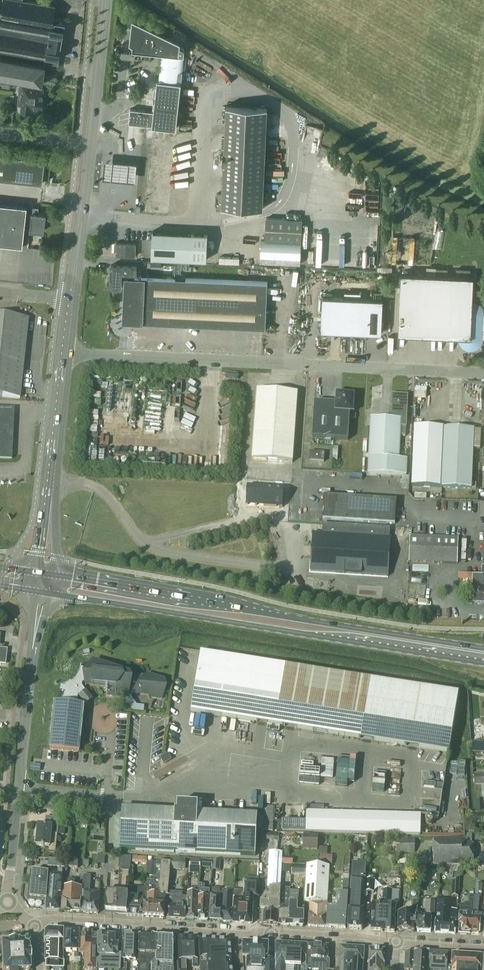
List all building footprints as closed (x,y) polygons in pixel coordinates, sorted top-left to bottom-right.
[(61,40),(63,40),(65,30),(63,30),(64,22),(52,20),(55,5),(25,0),(4,0),(0,23),(0,72),(42,80),(46,57),(58,60),(61,40)] [(131,42),(133,43),(132,49),(162,52),(159,78),(181,81),(185,47),(180,45),(181,41),(133,18),(131,42)] [(10,88),(12,77),(0,76),(0,86),(10,88)] [(181,81),(159,78),(156,111),(133,108),(132,125),(176,129),(181,81)] [(21,109),(38,111),(38,105),(42,106),(43,96),(42,96),(43,86),(28,84),(28,81),(20,80),(18,103),(21,104),(21,109)] [(221,206),(262,208),(267,107),(226,105),(221,206)] [(307,125),(306,149),(319,150),(320,125),(307,125)] [(0,154),(0,178),(42,182),(45,158),(0,154)] [(175,195),(187,195),(187,184),(175,184),(175,195)] [(21,245),(25,205),(0,203),(0,243),(21,245)] [(37,207),(32,206),(31,213),(30,212),(28,230),(42,231),(44,214),(37,213),(37,207)] [(303,219),(266,217),(265,240),(261,239),(260,262),(300,264),(303,219)] [(191,231),(190,258),(207,259),(208,232),(191,231)] [(136,243),(116,242),(115,255),(135,256),(136,243)] [(107,282),(109,285),(109,287),(112,287),(114,285),(115,287),(117,285),(119,288),(121,286),(122,272),(136,273),(137,266),(110,264),(110,278),(107,279),(107,282)] [(473,276),(401,272),(398,333),(458,336),(459,339),(460,342),(461,345),(464,347),(467,348),(470,349),(473,349),(476,347),(479,346),(481,343),(482,340),(483,338),(483,313),(483,308),(481,304),(477,301),(472,300),(473,276)] [(267,281),(124,274),(122,321),(265,327),(267,281)] [(383,298),(322,295),(320,330),(381,332),(383,298)] [(0,316),(0,396),(19,398),(28,319),(0,316)] [(292,463),(298,392),(257,389),(252,459),(292,463)] [(315,402),(312,437),(348,440),(350,412),(352,412),(354,394),(341,393),(342,391),(336,391),(335,397),(337,397),(337,403),(315,402)] [(408,427),(410,396),(394,395),(393,418),(371,417),(368,473),(406,475),(407,459),(399,458),(400,426),(408,427)] [(0,407),(0,459),(11,459),(14,408),(0,407)] [(444,427),(441,487),(471,489),(474,429),(444,427)] [(325,452),(310,451),(310,461),(324,461),(325,452)] [(414,451),(413,487),(425,488),(426,451),(414,451)] [(287,486),(251,485),(250,505),(286,506),(287,486)] [(323,520),(371,523),(387,524),(395,524),(397,500),(325,495),(323,520)] [(483,531),(483,568),(482,576),(458,575),(458,582),(472,582),(472,604),(482,604),(482,605),(483,605),(483,531)] [(391,538),(370,536),(354,535),(338,534),(335,572),(388,576),(391,538)] [(409,562),(458,564),(459,537),(410,535),(409,562)] [(191,711),(449,752),(459,693),(201,652),(191,711)] [(54,702),(49,750),(79,753),(84,705),(77,705),(78,696),(79,695),(84,700),(89,695),(83,687),(82,684),(84,682),(86,682),(86,686),(108,688),(107,695),(128,697),(129,692),(151,694),(151,697),(164,699),(167,687),(165,681),(147,674),(146,676),(122,673),(122,672),(119,671),(119,670),(94,661),(91,670),(81,669),(81,665),(79,672),(76,678),(72,682),(71,681),(70,682),(71,683),(67,686),(62,687),(61,693),(57,692),(57,693),(61,693),(60,703),(54,702)] [(473,741),(472,752),(483,752),(483,742),(473,741)] [(172,759),(168,753),(160,758),(164,764),(172,759)] [(338,782),(338,757),(326,756),(325,781),(338,782)] [(340,784),(351,784),(352,778),(358,778),(358,763),(340,763),(340,784)] [(474,774),(475,784),(483,784),(483,773),(474,774)] [(256,856),(258,814),(198,811),(198,804),(178,803),(178,810),(122,807),(120,849),(256,856)] [(274,806),(264,806),(263,831),(273,831),(274,806)] [(282,832),(283,832),(421,835),(421,814),(306,811),(306,821),(282,820),(282,832)] [(58,834),(59,819),(46,817),(45,826),(38,825),(36,845),(50,847),(52,833),(58,834)] [(318,849),(318,835),(303,834),(303,848),(318,849)] [(395,838),(395,852),(415,852),(415,838),(395,838)] [(434,839),(434,864),(473,864),(473,859),(474,859),(474,844),(474,843),(466,843),(466,839),(434,839)] [(282,852),(269,851),(267,887),(280,888),(282,852)] [(68,866),(68,860),(49,858),(48,866),(68,868),(68,866)] [(186,859),(171,858),(171,869),(185,870),(186,859)] [(200,859),(190,859),(190,868),(200,869),(200,859)] [(212,860),(201,859),(200,867),(212,867),(212,860)] [(144,894),(144,897),(143,916),(164,917),(165,895),(168,895),(171,863),(157,861),(157,862),(148,862),(147,879),(146,879),(144,894)] [(363,910),(365,879),(366,863),(353,862),(348,929),(362,929),(363,910)] [(119,870),(119,876),(116,912),(127,913),(129,894),(130,877),(130,871),(131,865),(131,863),(119,863),(118,869),(119,870)] [(258,897),(259,882),(260,863),(247,863),(246,881),(244,881),(244,885),(243,885),(243,891),(235,890),(233,922),(252,923),(254,896),(258,897)] [(305,902),(310,902),(327,903),(330,866),(307,864),(305,902)] [(59,911),(63,870),(58,870),(58,875),(49,874),(49,873),(34,871),(30,898),(46,899),(45,911),(59,911)] [(453,873),(452,895),(459,896),(460,873),(453,873)] [(91,875),(84,875),(83,891),(81,912),(98,914),(100,892),(90,891),(91,875)] [(105,911),(116,912),(119,876),(108,875),(105,911)] [(62,911),(81,912),(83,891),(82,891),(82,887),(75,887),(76,880),(68,879),(67,887),(64,886),(62,911)] [(374,893),(375,879),(366,879),(365,892),(374,893)] [(336,907),(327,907),(326,927),(346,928),(349,881),(343,880),(342,893),(337,893),(336,907)] [(188,892),(188,897),(186,919),(190,920),(190,919),(194,919),(194,920),(197,920),(199,884),(198,884),(198,892),(188,892)] [(199,884),(197,920),(208,920),(210,890),(202,889),(203,884),(199,884)] [(127,915),(143,916),(144,897),(144,894),(144,888),(129,887),(129,894),(127,913),(127,915)] [(210,920),(221,920),(221,922),(231,922),(233,890),(223,890),(222,892),(220,892),(220,889),(212,888),(210,920)] [(264,923),(279,924),(281,888),(270,888),(269,897),(267,897),(267,902),(261,902),(260,910),(264,910),(264,923)] [(279,924),(289,925),(291,891),(291,889),(281,888),(279,924)] [(392,905),(393,889),(383,889),(382,904),(373,903),(372,929),(382,930),(382,931),(394,932),(395,905),(392,905)] [(470,935),(470,932),(470,924),(471,924),(472,914),(473,903),(474,903),(475,896),(474,896),(474,890),(470,890),(469,903),(467,903),(467,905),(461,904),(460,916),(459,916),(458,932),(459,932),(459,934),(470,935)] [(305,906),(301,906),(301,902),(299,902),(299,891),(291,891),(289,925),(304,926),(305,906)] [(169,918),(186,919),(188,897),(183,897),(183,893),(170,892),(169,918)] [(470,924),(470,932),(479,933),(480,925),(483,925),(483,918),(483,915),(477,914),(477,912),(478,912),(479,896),(475,896),(474,903),(473,903),(472,914),(471,924),(470,924)] [(441,898),(438,898),(437,898),(436,920),(435,931),(434,932),(434,933),(455,934),(456,932),(456,923),(456,920),(457,920),(457,909),(452,909),(453,899),(441,898)] [(416,922),(418,900),(413,900),(412,912),(400,911),(398,930),(414,931),(414,924),(416,922)] [(434,914),(435,901),(427,901),(426,913),(418,913),(418,916),(417,931),(431,932),(432,917),(432,914),(434,914)] [(327,907),(327,903),(310,902),(308,926),(326,927),(327,907)] [(63,960),(63,943),(64,943),(64,931),(58,931),(58,929),(55,929),(55,931),(48,930),(46,932),(46,943),(46,961),(47,961),(47,967),(64,967),(64,960),(63,960)] [(79,953),(81,953),(79,953),(80,932),(65,931),(64,931),(65,950),(75,950),(75,957),(79,957),(79,953)] [(97,955),(98,940),(98,934),(92,933),(92,932),(80,932),(79,953),(81,953),(83,953),(83,960),(86,960),(85,969),(97,969),(97,956),(97,955)] [(137,933),(123,933),(122,969),(127,969),(127,963),(125,963),(125,959),(136,959),(137,935),(137,933)] [(98,934),(98,940),(97,955),(109,956),(109,964),(117,965),(119,942),(115,942),(115,935),(98,934)] [(152,935),(151,969),(173,969),(173,968),(174,936),(156,936),(153,934),(152,935)] [(152,935),(152,936),(141,936),(141,935),(139,935),(139,937),(139,969),(151,969),(152,935)] [(178,962),(178,969),(187,969),(186,961),(193,961),(193,968),(200,967),(201,967),(198,938),(177,936),(178,962)] [(198,938),(201,967),(200,967),(200,969),(232,969),(230,941),(198,938)] [(244,955),(248,956),(248,968),(251,968),(251,969),(257,969),(257,953),(254,953),(254,941),(243,941),(242,941),(244,955)] [(254,941),(254,953),(257,953),(257,969),(274,969),(275,959),(268,959),(268,942),(254,941)] [(29,945),(28,944),(28,943),(27,943),(26,943),(2,943),(3,969),(29,969),(29,945)] [(307,959),(308,944),(276,943),(275,969),(276,969),(286,969),(286,965),(294,966),(294,969),(308,969),(308,965),(307,965),(307,959)] [(308,944),(307,959),(308,959),(308,969),(319,969),(327,969),(329,969),(329,960),(328,959),(329,946),(308,944)] [(365,948),(340,946),(339,959),(341,959),(340,969),(334,969),(363,969),(364,961),(365,948)] [(385,950),(369,949),(368,969),(384,969),(385,950)] [(429,952),(406,950),(405,969),(413,969),(428,969),(429,952)] [(429,952),(428,969),(451,969),(451,966),(446,965),(447,953),(429,952)] [(481,954),(452,953),(451,966),(451,969),(480,969),(481,954)]
